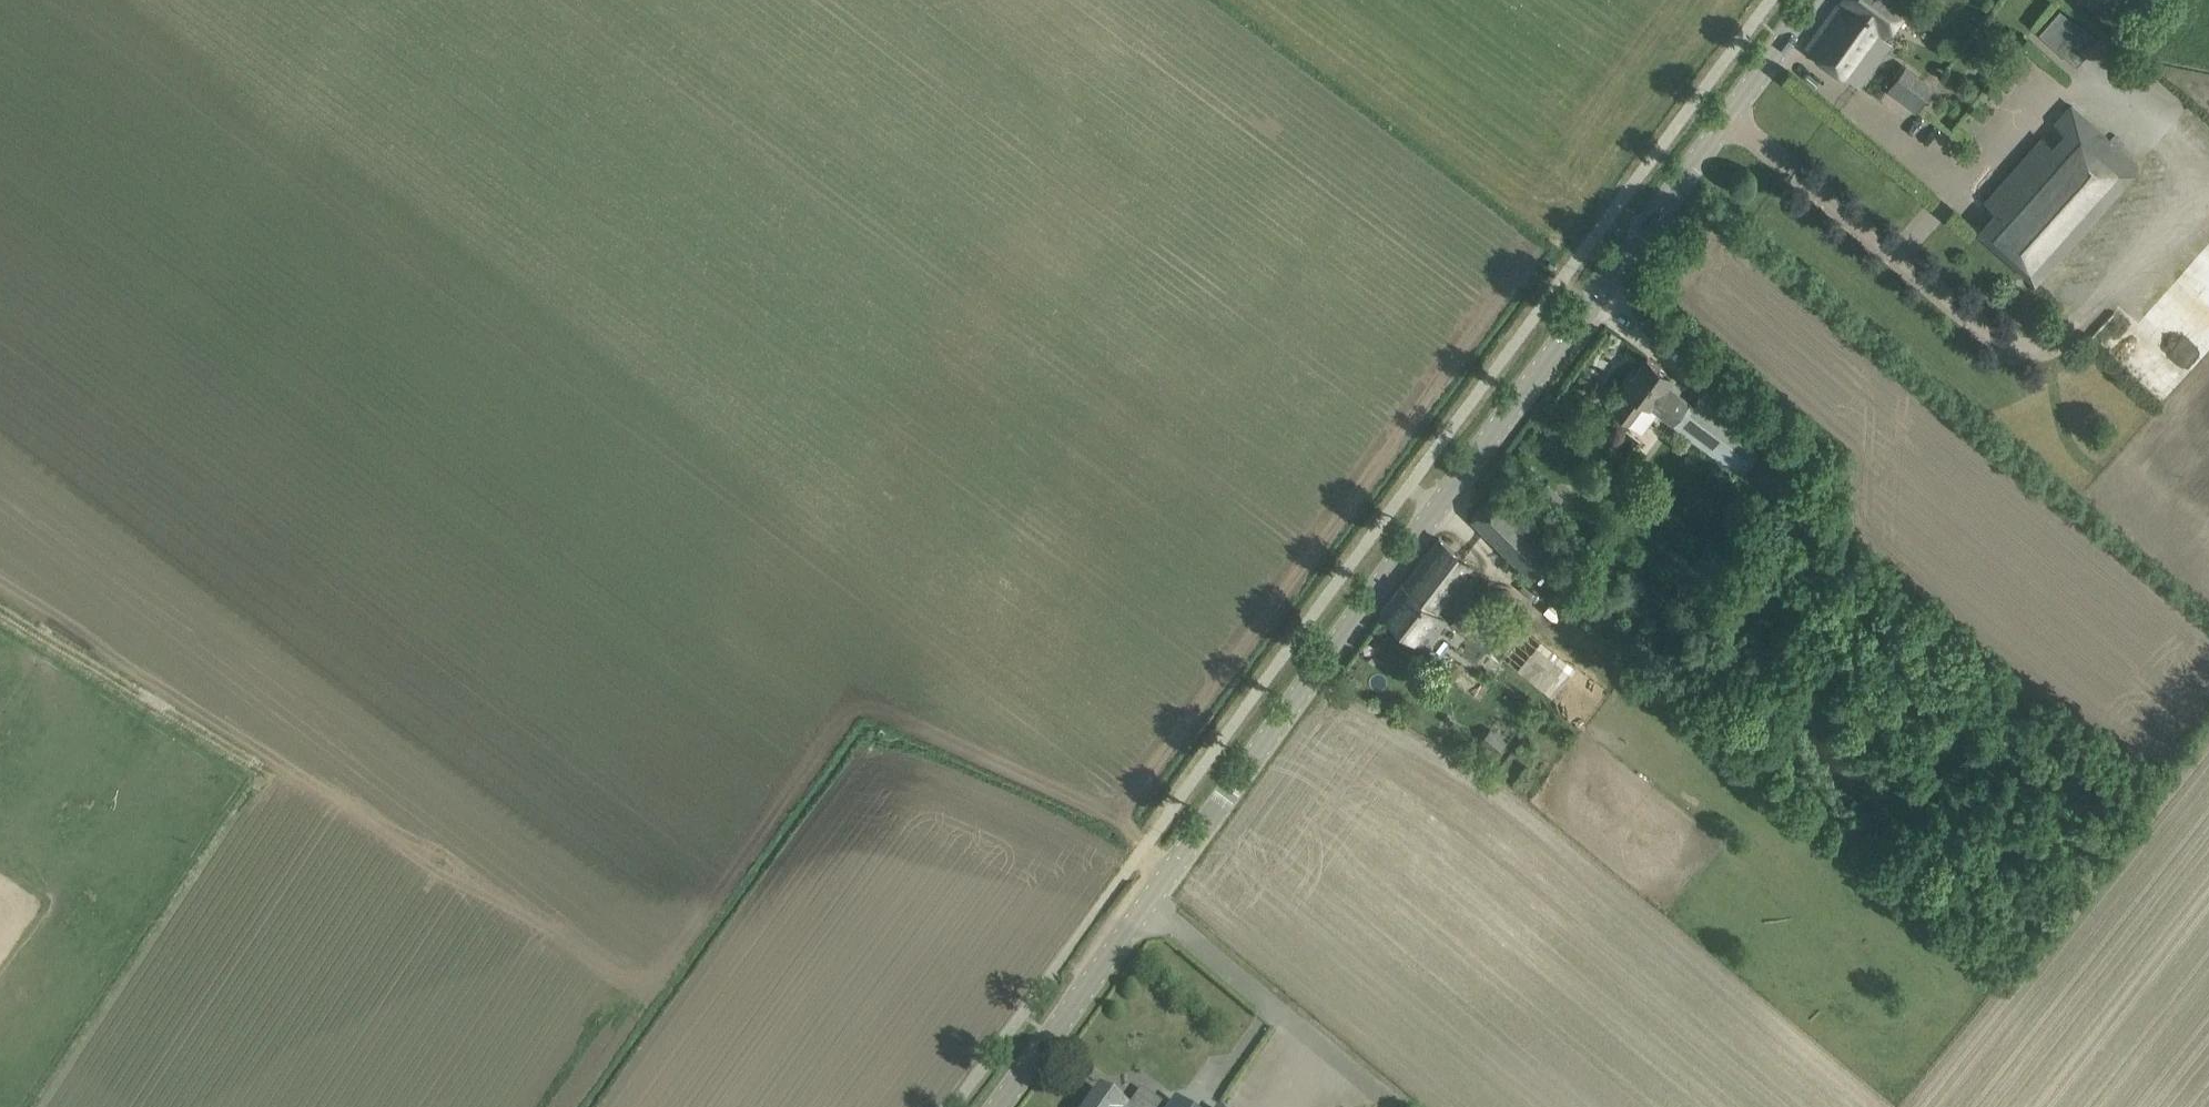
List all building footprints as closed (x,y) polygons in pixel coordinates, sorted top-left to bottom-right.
[(1905,0),(1841,0),(1807,46),(1859,84),(1890,42),(1882,35),(1907,2),(1905,0)] [(2055,5),(2034,32),(2075,64),(2096,37),(2055,5)] [(1905,64),(1887,89),(1916,111),(1935,86),(1905,64)] [(1995,211),(1977,230),(2035,283),(2140,165),(2071,103),(2054,123),(2063,133),(2052,146),(2041,136),(1984,200),(1995,211)] [(2162,400),(2182,378),(2143,344),(2124,366),(2162,400)] [(1671,374),(1665,370),(1647,357),(1625,385),(1628,388),(1612,410),(1631,424),(1647,402),(1672,421),(1688,400),(1665,382),(1671,374)] [(1757,447),(1742,435),(1746,429),(1700,395),(1677,425),(1723,460),(1739,471),(1757,447)] [(1792,480),(1782,473),(1756,453),(1739,475),(1765,495),(1771,487),(1783,494),(1792,480)] [(1558,547),(1500,487),(1470,517),(1528,577),(1558,547)] [(1403,584),(1402,583),(1381,610),(1426,645),(1447,619),(1437,612),(1473,565),(1439,538),(1403,584)] [(1576,667),(1527,627),(1512,616),(1497,635),(1461,608),(1450,622),(1500,661),(1503,658),(1552,696),(1576,667)] [(1143,1089),(1130,1106),(1168,1106),(1143,1089)] [(1101,1090),(1089,1106),(1125,1106),(1101,1090)]
